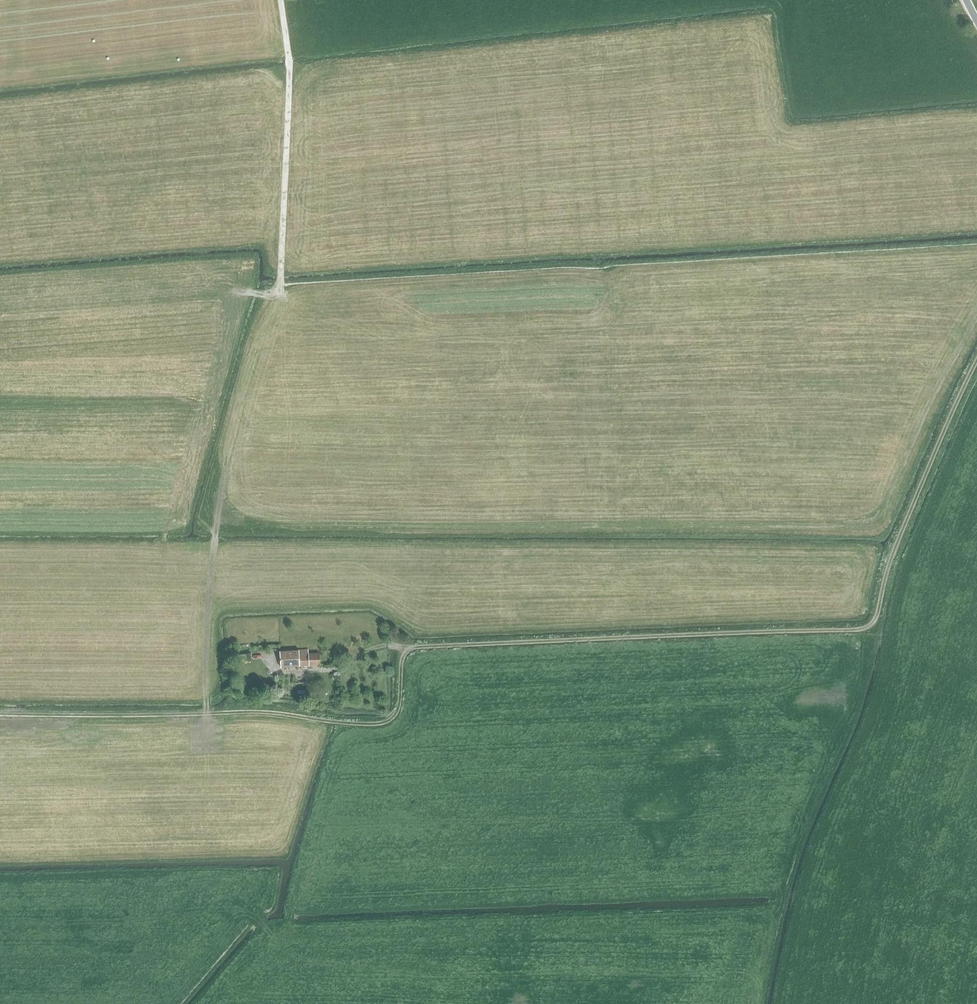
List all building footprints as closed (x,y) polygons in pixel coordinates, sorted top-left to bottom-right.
[(308,654),(308,650),(279,652),(280,667),(319,665),(319,653),(308,654)] [(251,663),(250,653),(236,654),(237,661),(240,661),(240,663),(251,663)]
